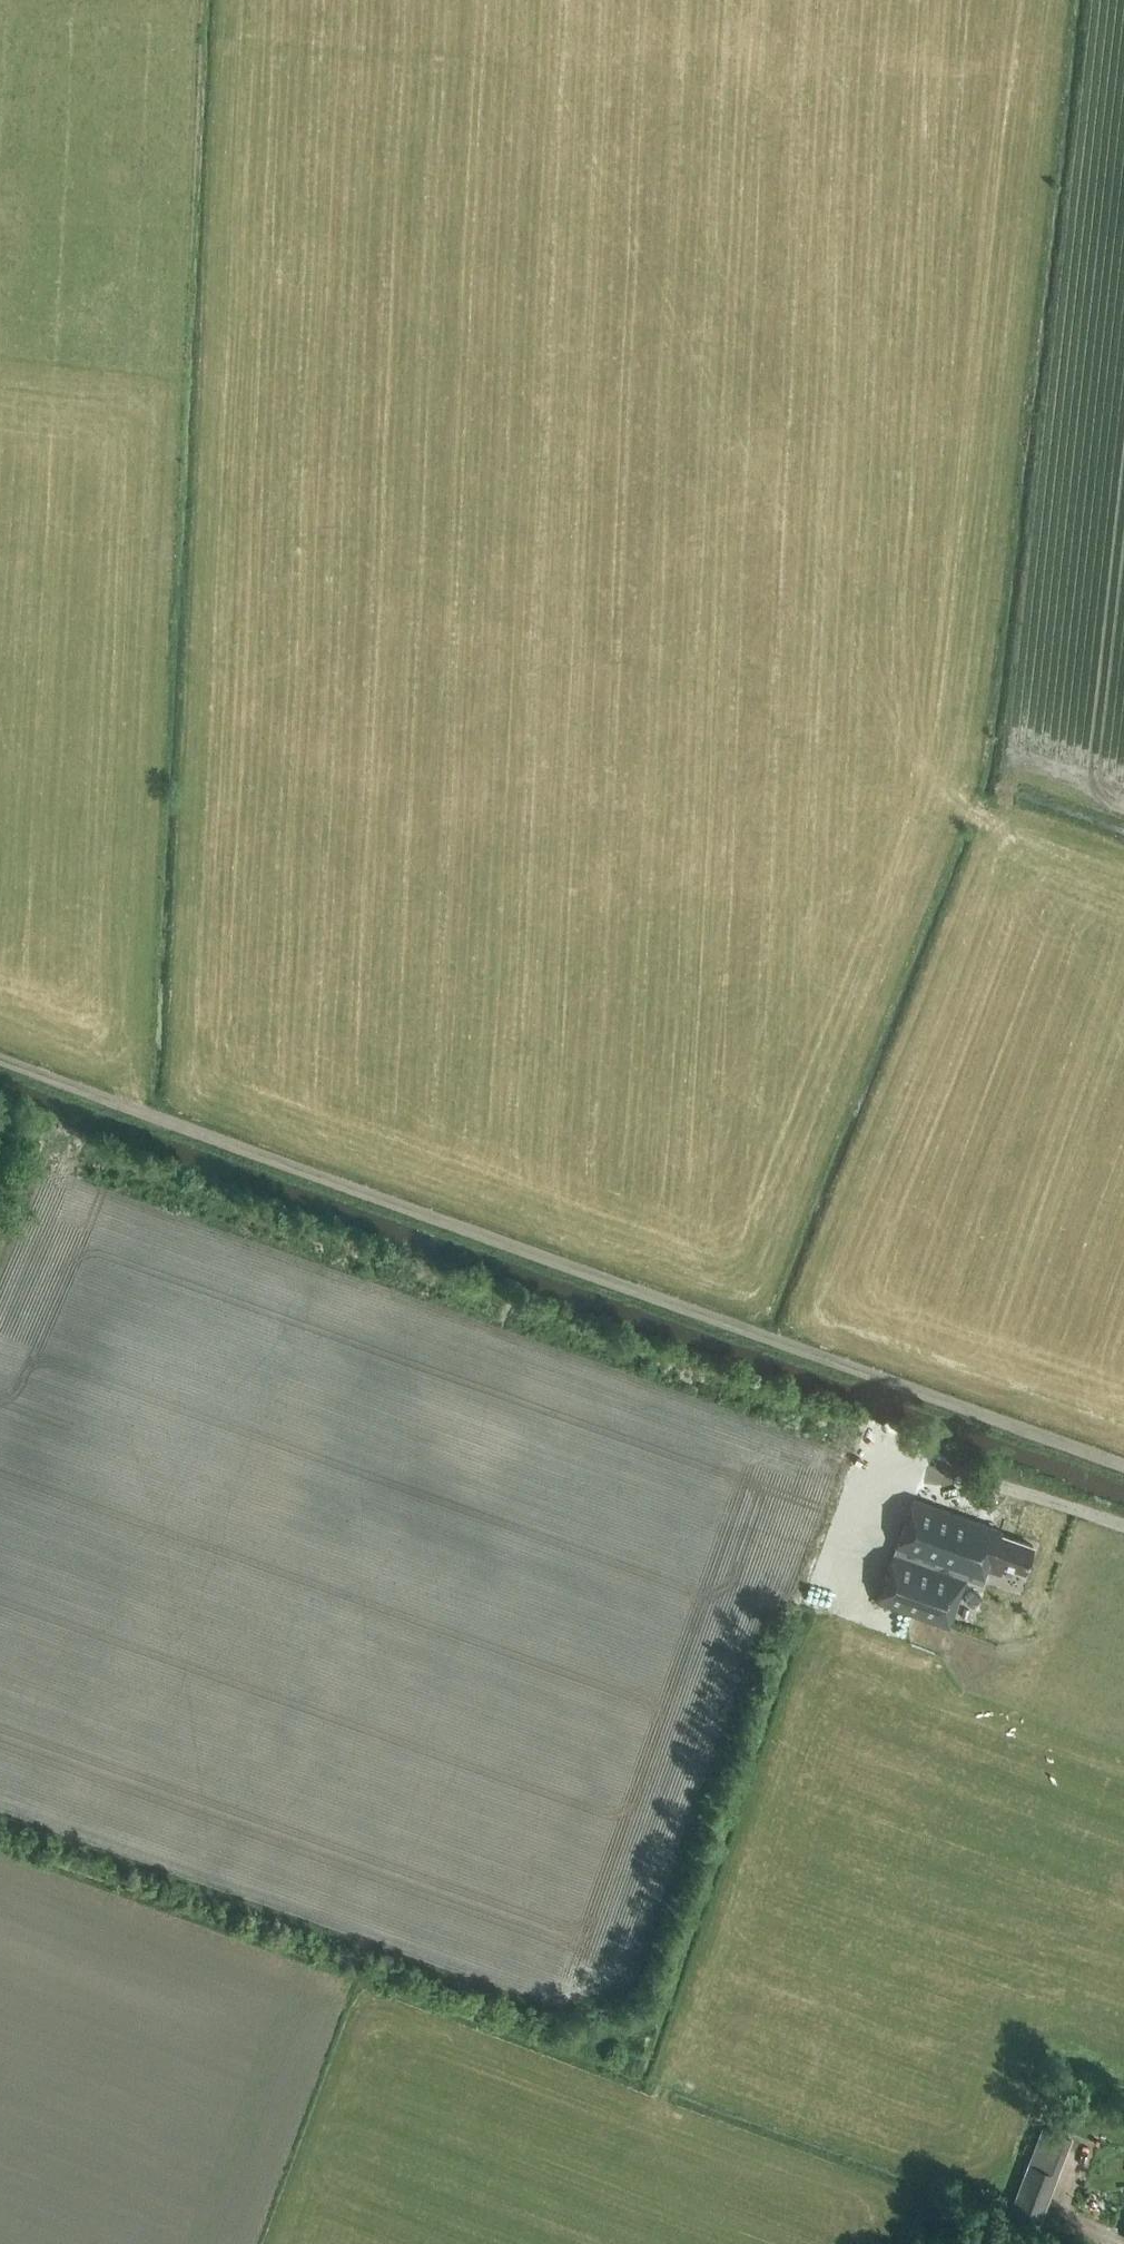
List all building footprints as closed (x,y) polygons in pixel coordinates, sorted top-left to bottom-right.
[(914,1498),(877,1600),(949,1626),(967,1575),(983,1581),(988,1569),(1000,1573),(1003,1564),(1024,1572),(1033,1546),(1000,1534),(1001,1529),(914,1498)] [(1010,2213),(1039,2224),(1059,2174),(1029,2163),(1010,2213)]
